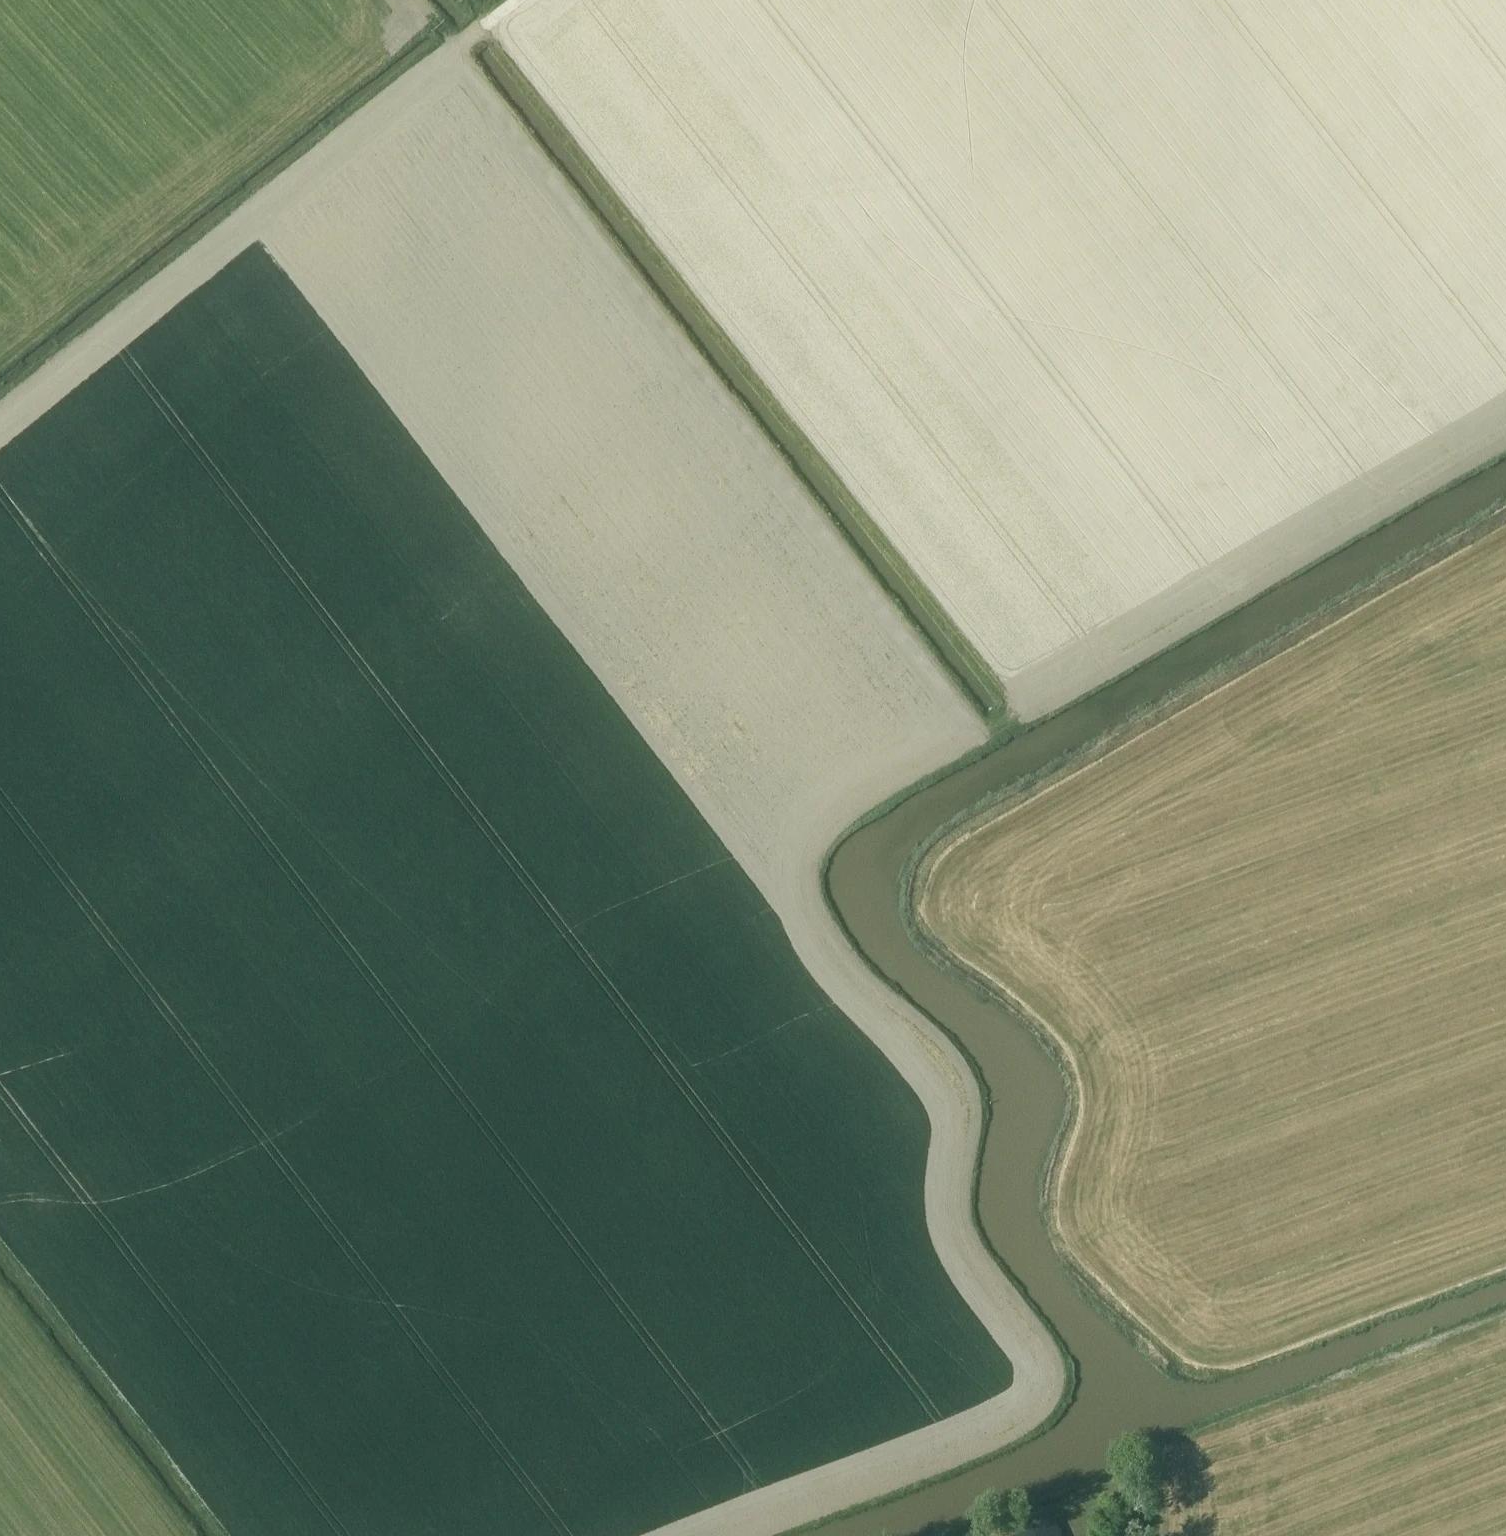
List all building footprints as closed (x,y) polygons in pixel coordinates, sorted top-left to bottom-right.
[(1054,1522),(1021,1535),(1060,1535),(1054,1522)]
